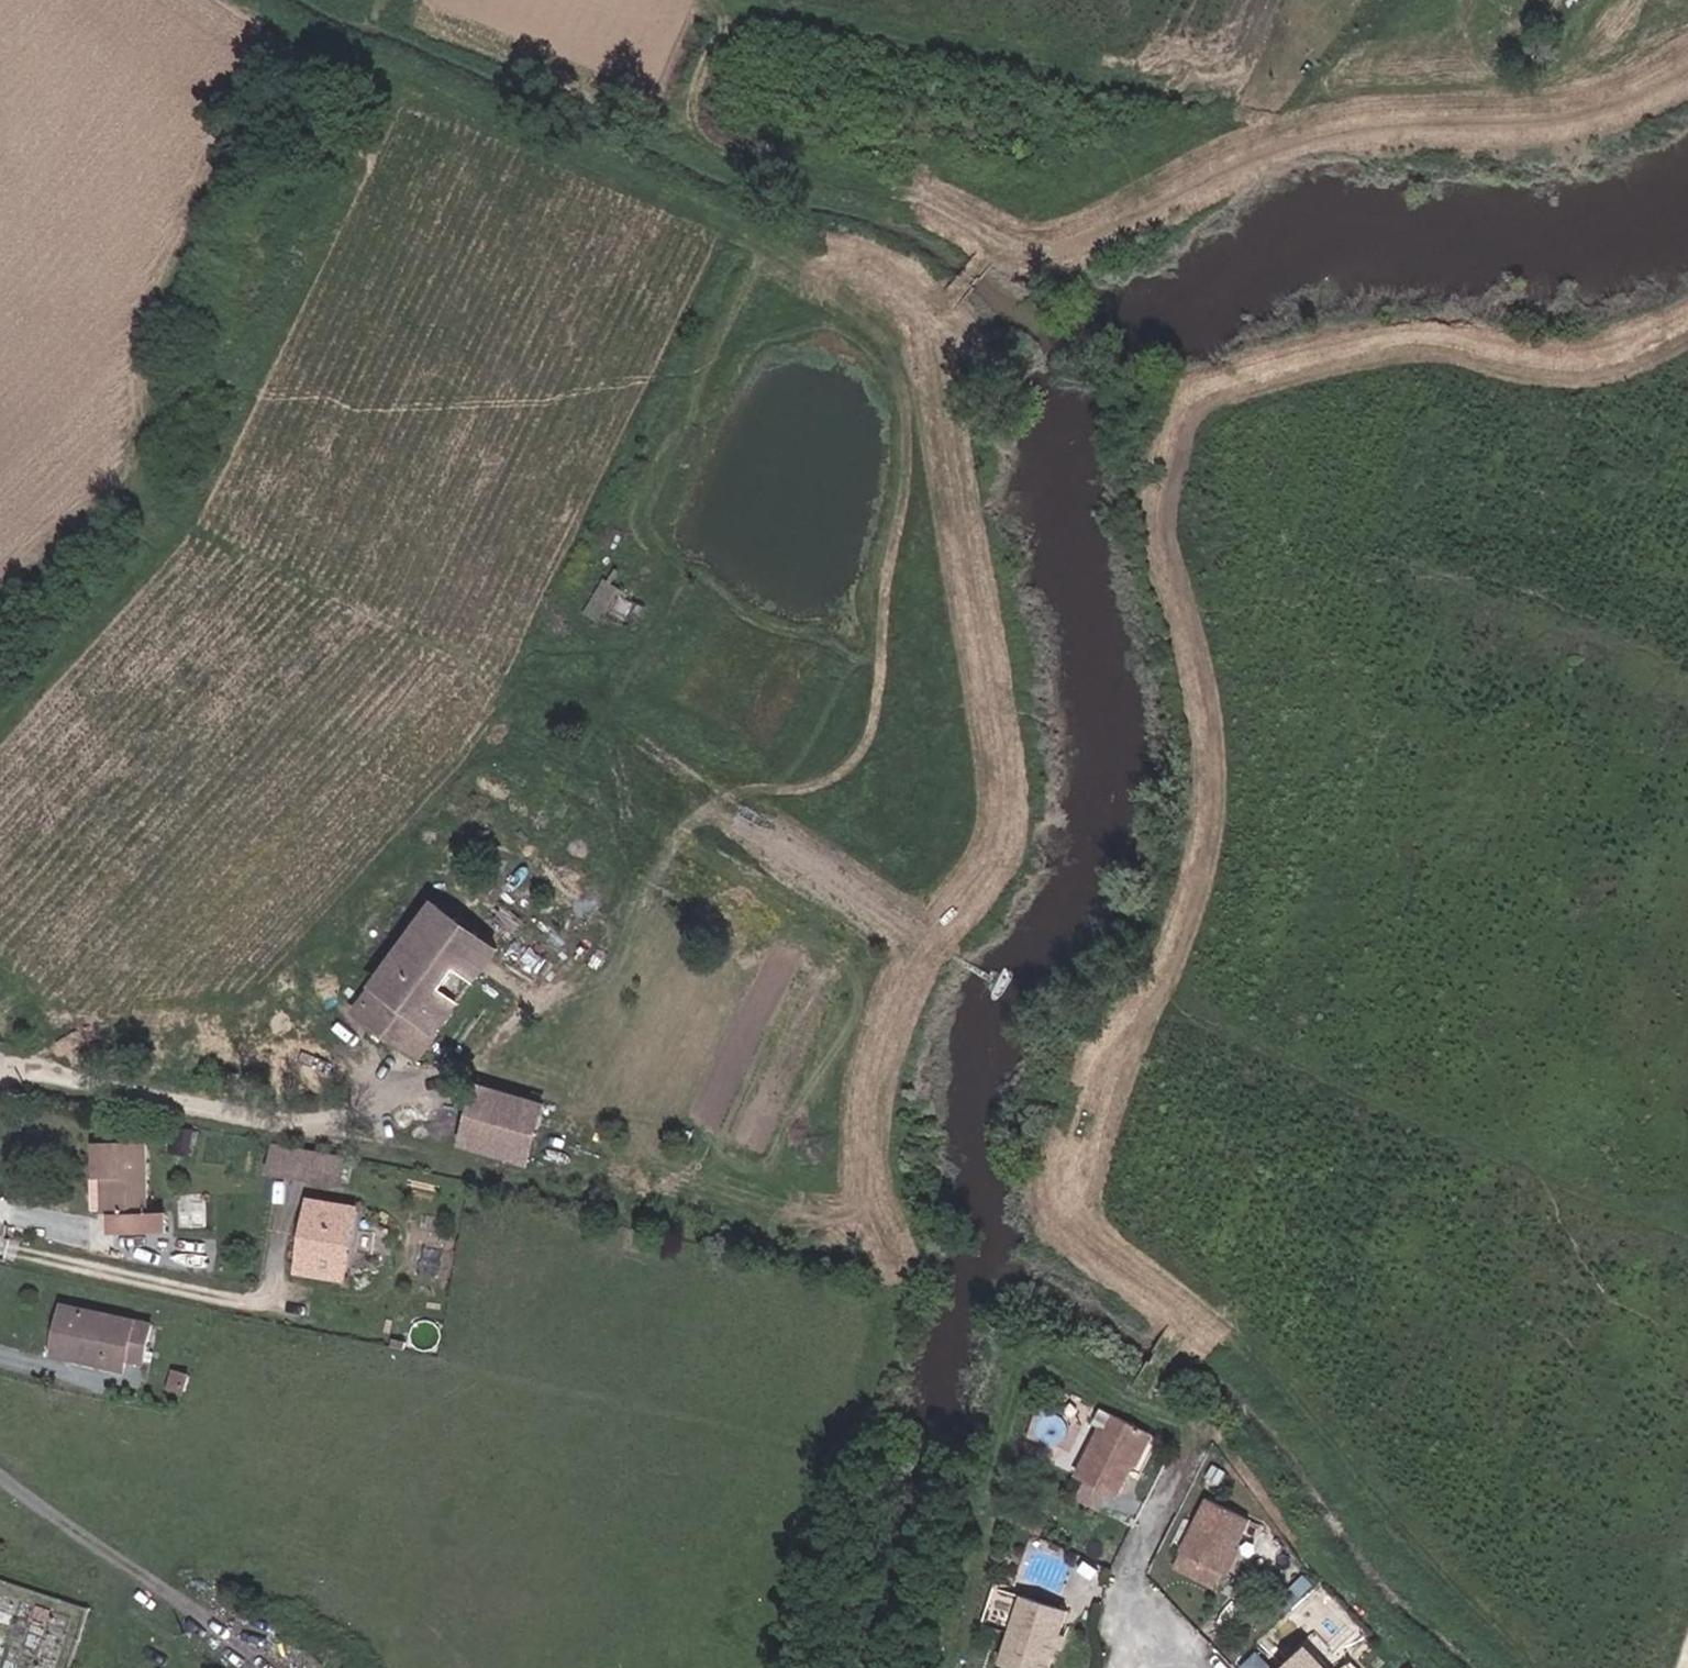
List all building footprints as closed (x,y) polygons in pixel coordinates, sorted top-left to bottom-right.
[(461,886),(383,998),(443,1038),(521,926),(461,886)] [(481,1080),(461,1144),(531,1166),(552,1103),(481,1080)] [(124,1219),(161,1218),(161,1199),(160,1127),(112,1128),(112,1158),(105,1158),(106,1194),(123,1194),(124,1219)] [(345,1186),(351,1154),(276,1139),(269,1171),(345,1186)] [(313,1253),(351,1260),(362,1189),(325,1183),(313,1253)] [(362,1189),(351,1260),(361,1261),(372,1192),(362,1189)] [(179,1198),(161,1199),(161,1218),(179,1219),(179,1198)] [(75,1284),(70,1308),(85,1312),(78,1342),(140,1355),(141,1342),(160,1346),(167,1304),(75,1284)] [(85,1312),(70,1308),(63,1339),(78,1342),(85,1312)] [(1153,1408),(1102,1381),(1095,1393),(1105,1397),(1078,1447),(1120,1469),(1153,1408)] [(1188,1510),(1228,1534),(1257,1482),(1218,1459),(1188,1510)] [(1086,1478),(1078,1497),(1102,1507),(1110,1488),(1086,1478)] [(1228,1534),(1188,1510),(1177,1531),(1217,1553),(1228,1534)] [(1010,1597),(1001,1629),(1045,1642),(1063,1584),(1018,1571),(1010,1597)] [(1268,1653),(1282,1667),(1313,1667),(1331,1650),(1304,1621),(1268,1653)] [(1331,1650),(1313,1667),(1347,1667),(1331,1650)]
